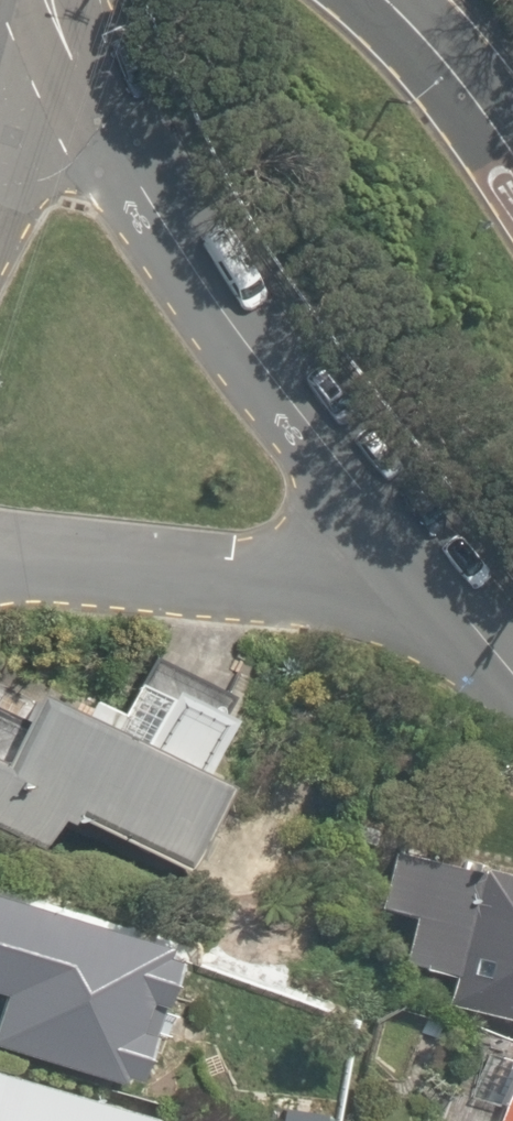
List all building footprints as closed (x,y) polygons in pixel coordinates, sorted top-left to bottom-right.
[(198,778),(135,746),(15,685),(2,712),(0,711),(0,837),(33,854),(53,816),(168,874),(213,786),(198,778)] [(392,961),(439,972),(430,1010),(512,1029),(512,874),(394,846),(378,913),(402,919),(392,961)] [(0,895),(0,1064),(138,1090),(166,941),(95,928),(98,913),(0,895)] [(505,1060),(487,1120),(512,1120),(512,1062),(505,1060)] [(0,1074),(0,1120),(149,1120),(150,1118),(0,1074)]
